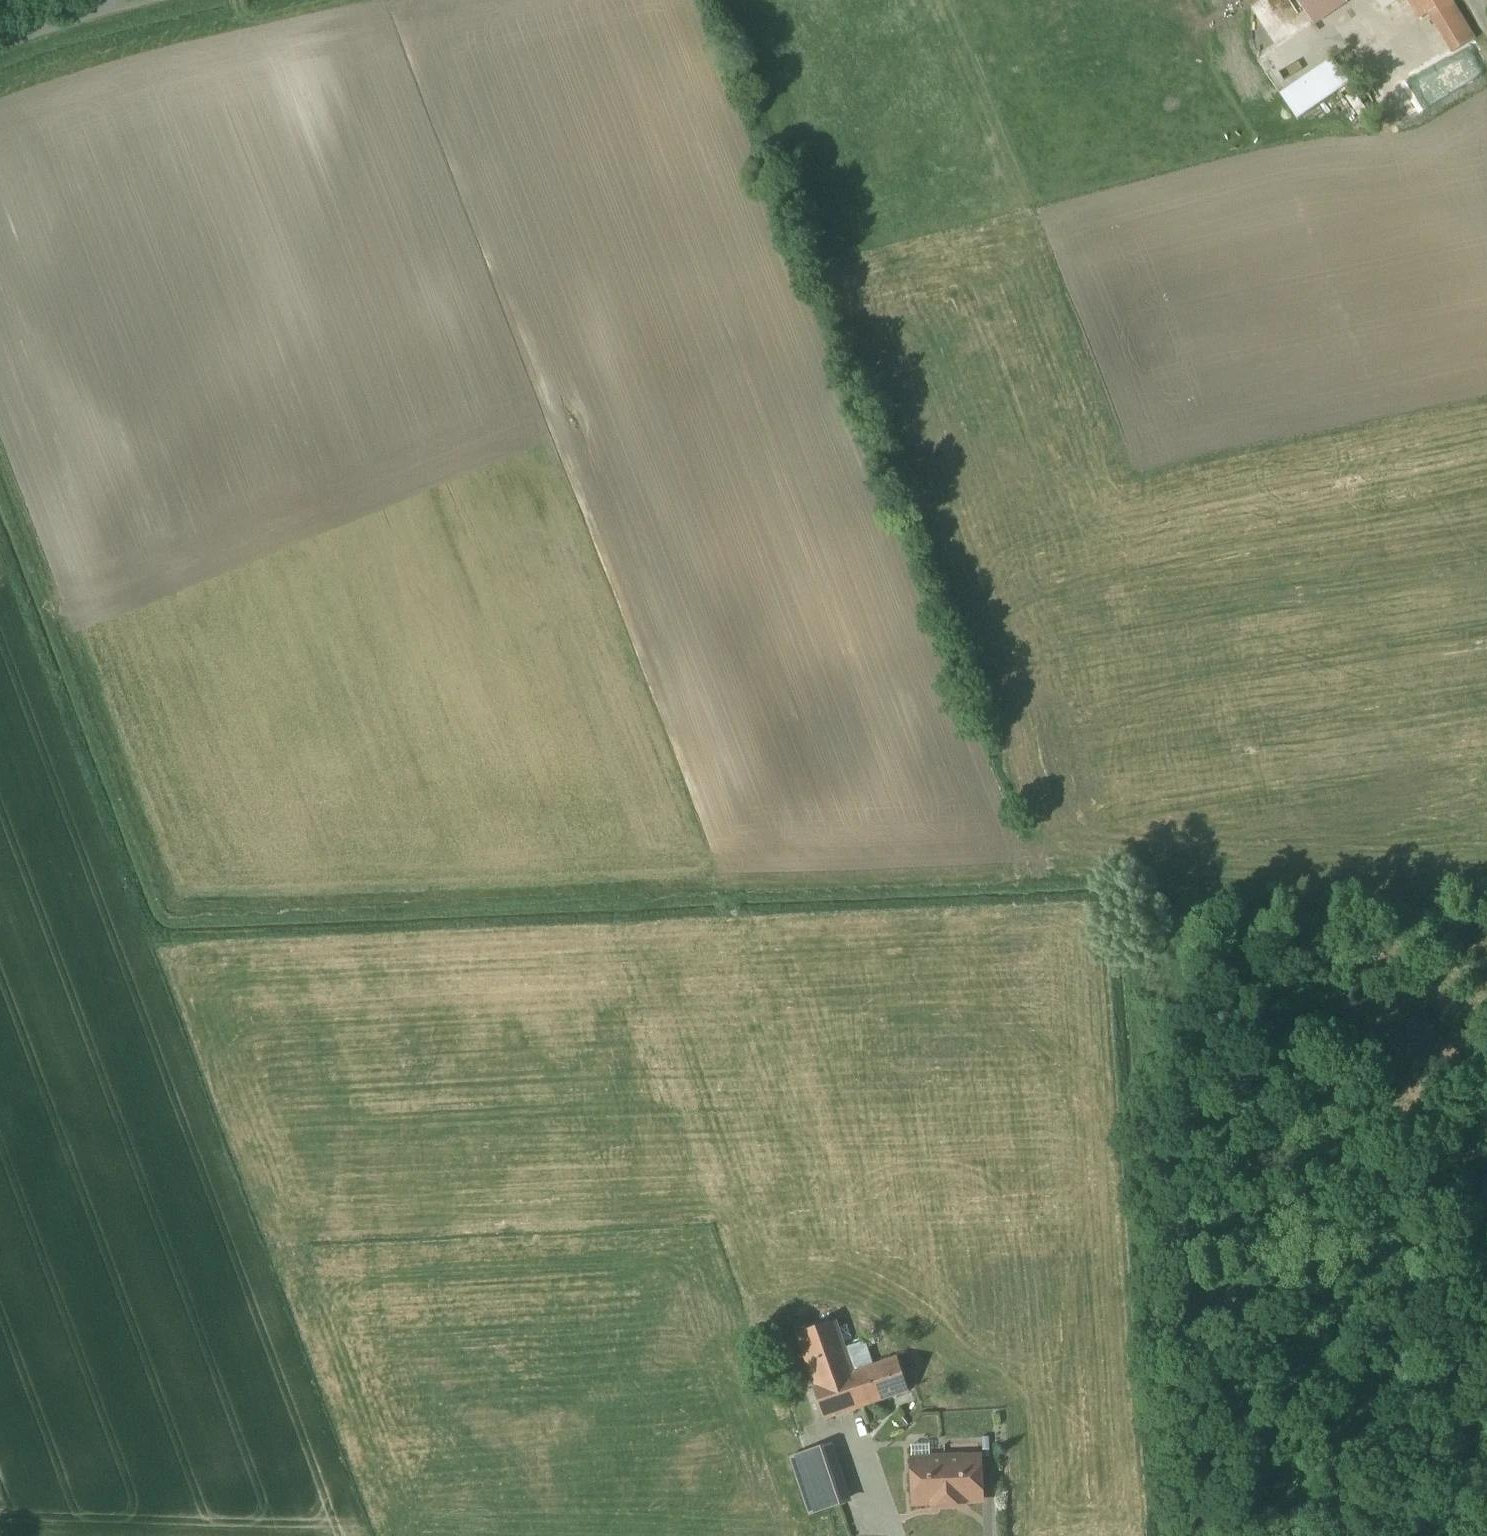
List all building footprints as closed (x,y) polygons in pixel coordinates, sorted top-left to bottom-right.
[(1342,0),(1302,0),(1312,18),(1342,0)] [(1458,0),(1416,0),(1422,9),(1431,3),(1455,42),(1476,29),(1458,0)] [(1291,88),(1305,116),(1359,88),(1345,60),(1291,88)] [(828,1322),(789,1337),(820,1423),(900,1394),(888,1359),(847,1374),(828,1322)] [(803,1511),(838,1499),(816,1438),(782,1450),(803,1511)] [(975,1462),(906,1464),(908,1509),(977,1507),(975,1462)]
